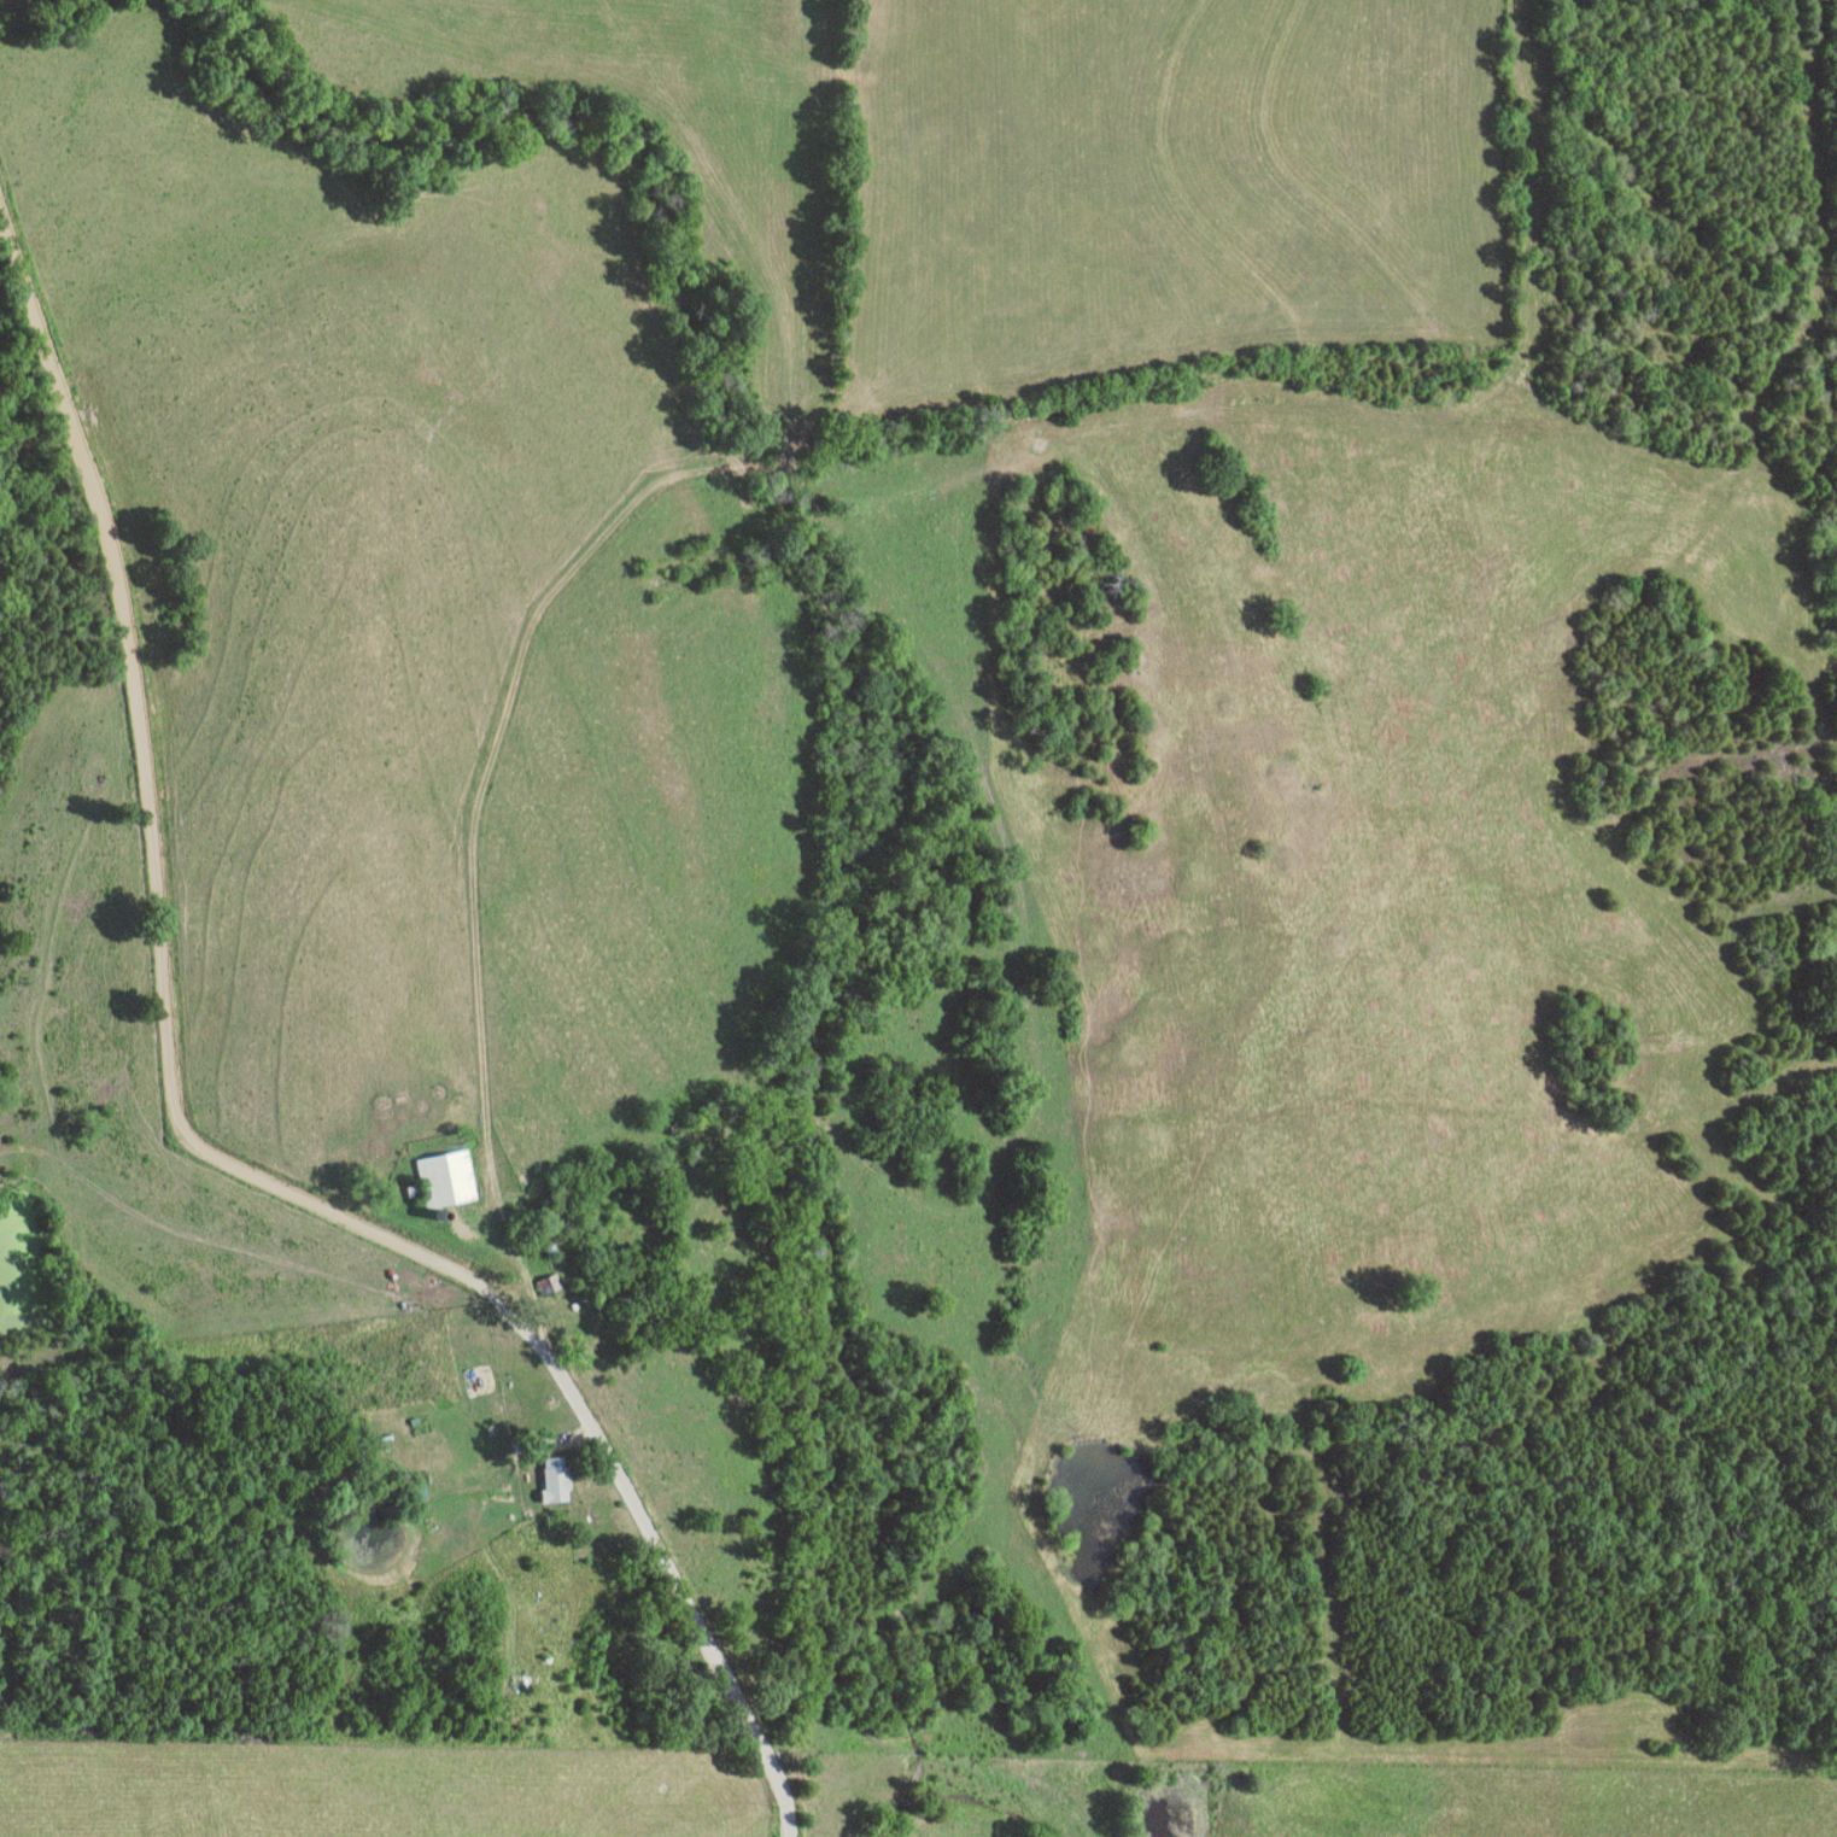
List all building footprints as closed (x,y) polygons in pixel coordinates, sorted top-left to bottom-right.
[(478,1201),(469,1151),(417,1161),(426,1211),(478,1201)] [(544,1504),(572,1500),(567,1456),(544,1459),(547,1491),(542,1491),(544,1504)]
